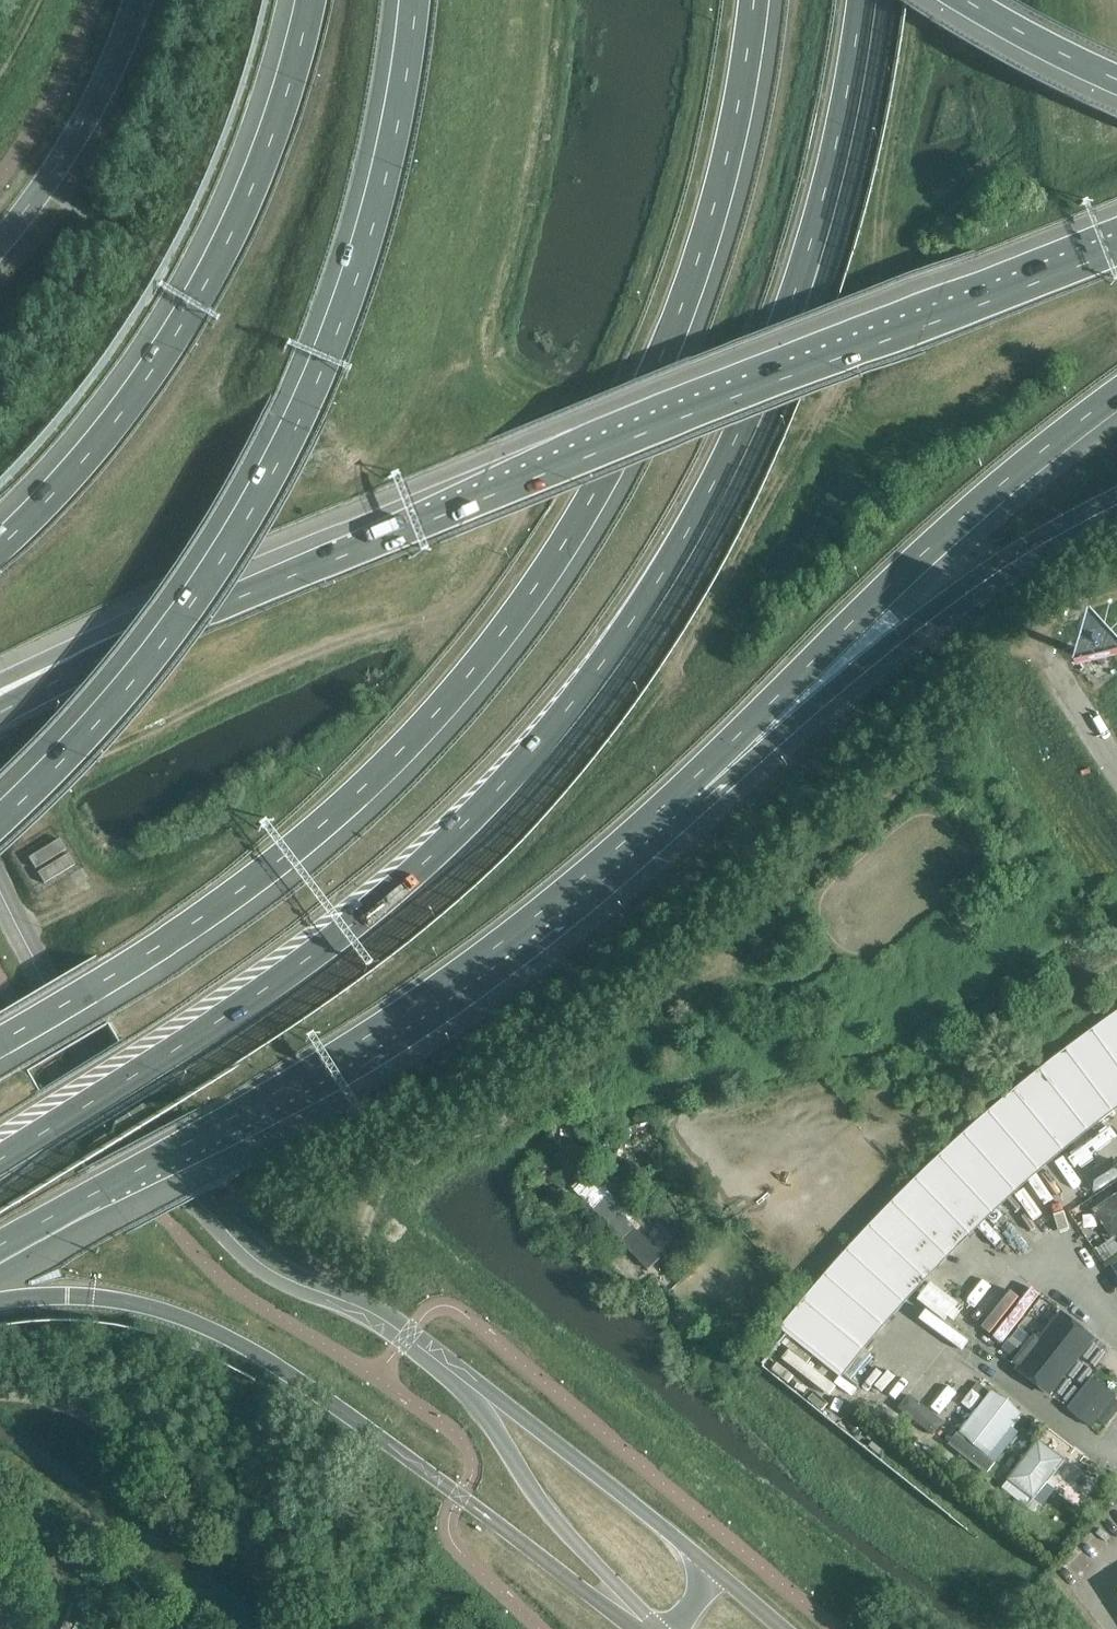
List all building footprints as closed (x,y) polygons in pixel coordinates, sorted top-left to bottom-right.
[(35,876),(68,855),(60,843),(27,864),(35,876)] [(44,891),(77,870),(70,858),(37,879),(44,891)] [(1111,1027),(1087,1045),(1063,1063),(1104,1116),(1116,1106),(1116,1023),(1111,1027)] [(1080,1134),(1104,1116),(1063,1063),(1039,1081),(1023,1094),(1001,1113),(978,1133),(1023,1182),(1041,1167),(1056,1154),(1080,1134)] [(1023,1182),(978,1133),(958,1151),(938,1169),(984,1218),(1003,1200),(1023,1182)] [(1116,1180),(1116,1161),(1115,1157),(1085,1175),(1096,1193),(1116,1180)] [(575,1186),(647,1266),(677,1240),(604,1159),(575,1186)] [(966,1236),(984,1218),(938,1169),(916,1191),(902,1204),(882,1226),(862,1247),(911,1293),(929,1273),(947,1254),(966,1236)] [(1034,1237),(1051,1228),(1028,1188),(1011,1197),(1034,1237)] [(1094,1209),(1113,1237),(1116,1235),(1116,1193),(1094,1209)] [(1109,1262),(1116,1256),(1116,1236),(1099,1248),(1109,1262)] [(877,1331),(889,1317),(899,1305),(911,1293),(862,1247),(844,1267),(826,1288),(807,1310),(789,1332),(858,1387),(842,1373),(853,1359),(865,1345),(877,1331)] [(1051,1396),(1096,1338),(1062,1312),(1017,1370),(1051,1396)] [(937,1392),(945,1380),(920,1364),(892,1410),(901,1415),(902,1412),(926,1427),(938,1408),(949,1414),(963,1393),(955,1388),(947,1402),(930,1392),(932,1389),(937,1392)] [(1093,1377),(1069,1407),(1094,1427),(1099,1420),(1107,1426),(1116,1413),(1116,1400),(1115,1399),(1116,1397),(1116,1396),(1093,1377)] [(1024,1413),(993,1389),(959,1432),(996,1461),(1020,1432),(1013,1427),(1024,1413)] [(1064,1460),(1039,1441),(1009,1480),(1004,1487),(1003,1488),(1028,1507),(1028,1506),(1039,1514),(1056,1492),(1055,1489),(1046,1483),(1064,1460)]
